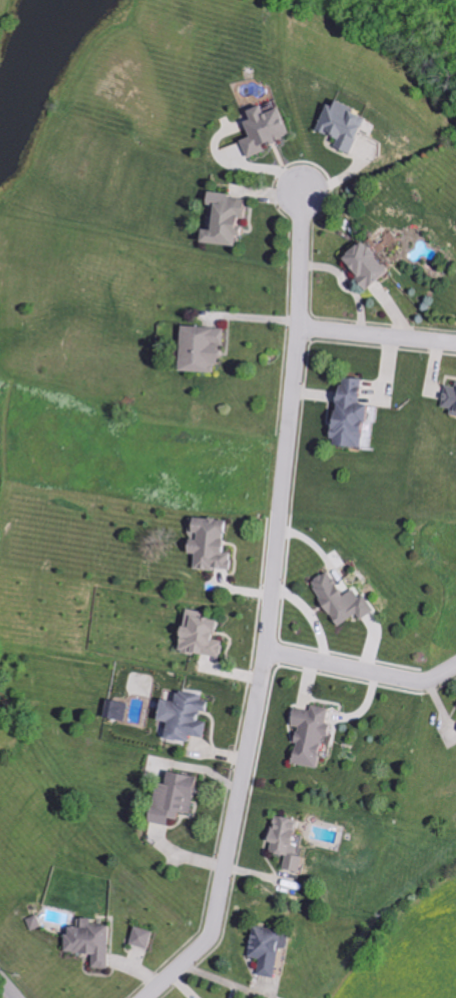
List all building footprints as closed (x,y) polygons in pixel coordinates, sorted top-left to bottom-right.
[(360,154),(377,113),(349,102),(347,107),(335,102),(324,129),(333,133),(335,128),(347,133),(341,146),(360,154)] [(291,109),(273,113),(271,106),(258,109),(260,120),(253,121),(256,137),(248,139),(252,157),(272,152),(270,144),(297,138),(291,109)] [(215,243),(247,246),(248,235),(252,235),(256,197),(218,193),(216,205),(227,205),(224,230),(216,229),(215,243)] [(357,253),(372,288),(399,277),(384,241),(357,253)] [(220,373),(220,362),(229,362),(230,328),(189,326),(187,371),(220,373)] [(372,448),(373,437),(377,438),(381,406),(369,405),(373,379),(350,377),(342,444),(372,448)] [(200,568),(236,571),(238,553),(231,553),(235,520),(202,517),(200,537),(198,537),(197,554),(201,554),(200,568)] [(373,610),(362,593),(357,596),(352,588),(341,594),(327,570),(308,582),(334,626),(355,614),(358,619),(373,610)] [(216,657),(219,640),(213,639),(216,620),(199,617),(200,611),(182,608),(178,630),(177,630),(173,649),(216,657)] [(153,698),(150,719),(161,720),(159,738),(187,742),(188,735),(201,737),(204,721),(197,720),(201,694),(173,690),(172,700),(153,698)] [(102,716),(122,721),(126,703),(105,699),(102,716)] [(314,768),(319,735),(329,737),(331,725),(322,724),(325,708),(308,705),(307,710),(289,707),(285,725),(293,726),(287,763),(314,768)] [(151,782),(144,821),(164,824),(165,817),(175,819),(177,812),(188,814),(194,776),(164,771),(162,783),(151,782)] [(296,819),(269,815),(265,841),(269,841),(267,852),(283,855),(281,869),(300,872),(303,857),(290,855),(296,819)] [(105,925),(87,925),(87,917),(76,917),(76,926),(62,926),(61,953),(89,953),(89,968),(105,968),(105,925)] [(149,931),(132,927),(127,944),(144,949),(149,931)] [(272,977),(276,948),(283,949),(285,931),(252,927),(251,934),(248,934),(245,957),(258,958),(256,975),(272,977)]
